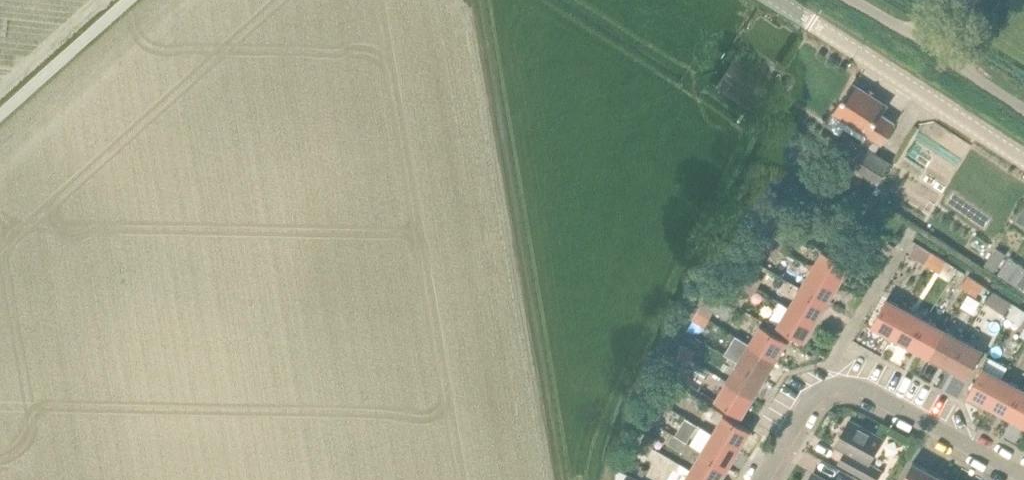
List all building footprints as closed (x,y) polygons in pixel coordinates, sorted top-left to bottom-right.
[(763,119),(778,96),(761,84),(767,75),(736,56),(715,87),(744,106),(763,119)] [(884,141),(885,140),(895,123),(882,114),(887,106),(854,84),(837,111),(884,141)] [(938,118),(924,136),(943,151),(957,133),(938,118)] [(879,184),(892,164),(848,136),(835,156),(879,184)] [(781,250),(786,243),(774,236),(769,243),(781,250)] [(890,256),(895,247),(886,241),(881,250),(890,256)] [(776,259),(781,250),(769,243),(764,251),(776,259)] [(930,267),(937,255),(918,243),(911,256),(930,267)] [(995,271),(1007,255),(997,248),(985,264),(995,271)] [(839,286),(851,267),(824,251),(812,269),(839,286)] [(940,274),(948,262),(937,255),(930,267),(940,274)] [(1010,257),(999,273),(1023,291),(1023,267),(1010,257)] [(828,304),(839,286),(812,269),(801,288),(828,304)] [(758,288),(763,280),(751,273),(747,281),(758,288)] [(977,297),(985,285),(969,275),(962,287),(977,297)] [(754,296),(758,288),(747,281),(742,288),(754,296)] [(816,323),(828,304),(801,288),(790,307),(816,323)] [(892,337),(907,309),(888,299),(873,326),(892,337)] [(1007,317),(1015,305),(1007,300),(999,312),(1007,317)] [(703,305),(698,313),(710,320),(715,312),(713,311),(703,305)] [(785,315),(778,326),(788,332),(805,342),(816,323),(790,307),(789,307),(785,315)] [(911,347),(926,320),(907,309),(892,337),(911,347)] [(705,328),(710,320),(698,313),(693,321),(705,328)] [(931,358),(946,330),(926,320),(911,347),(931,358)] [(777,360),(788,342),(761,325),(750,344),(777,360)] [(950,368),(965,341),(946,330),(931,358),(950,368)] [(737,336),(725,355),(739,363),(766,379),(777,360),(750,344),(737,336)] [(969,378),(984,351),(965,341),(950,368),(969,378)] [(692,360),(697,352),(685,345),(680,353),(692,360)] [(688,368),(692,360),(680,353),(675,361),(688,368)] [(754,398),(766,379),(739,363),(727,382),(754,398)] [(876,382),(900,389),(905,376),(880,368),(876,382)] [(979,378),(969,395),(989,406),(1003,378),(984,368),(979,378)] [(1008,416),(1023,389),(1004,378),(1003,378),(989,406),(1008,416)] [(671,408),(683,389),(671,382),(659,401),(671,408)] [(743,417),(754,398),(727,382),(716,400),(743,417)] [(1023,389),(1008,416),(1023,425),(1023,389)] [(666,417),(671,408),(659,401),(655,409),(666,417)] [(660,427),(664,420),(652,414),(648,420),(660,427)] [(740,450),(751,431),(725,415),(714,434),(740,450)] [(882,472),(873,468),(869,465),(884,439),(850,420),(836,447),(849,454),(843,465),(870,479),(878,479),(882,472)] [(713,434),(702,427),(691,445),(703,452),(702,452),(729,469),(740,450),(714,434),(713,434)] [(654,449),(658,441),(646,434),(642,442),(654,449)] [(649,457),(654,449),(642,442),(637,449),(649,457)] [(729,469),(702,452),(691,471),(705,479),(722,479),(729,469)] [(934,473),(913,462),(904,479),(931,479),(934,473)] [(686,479),(705,479),(691,471),(686,479)]
